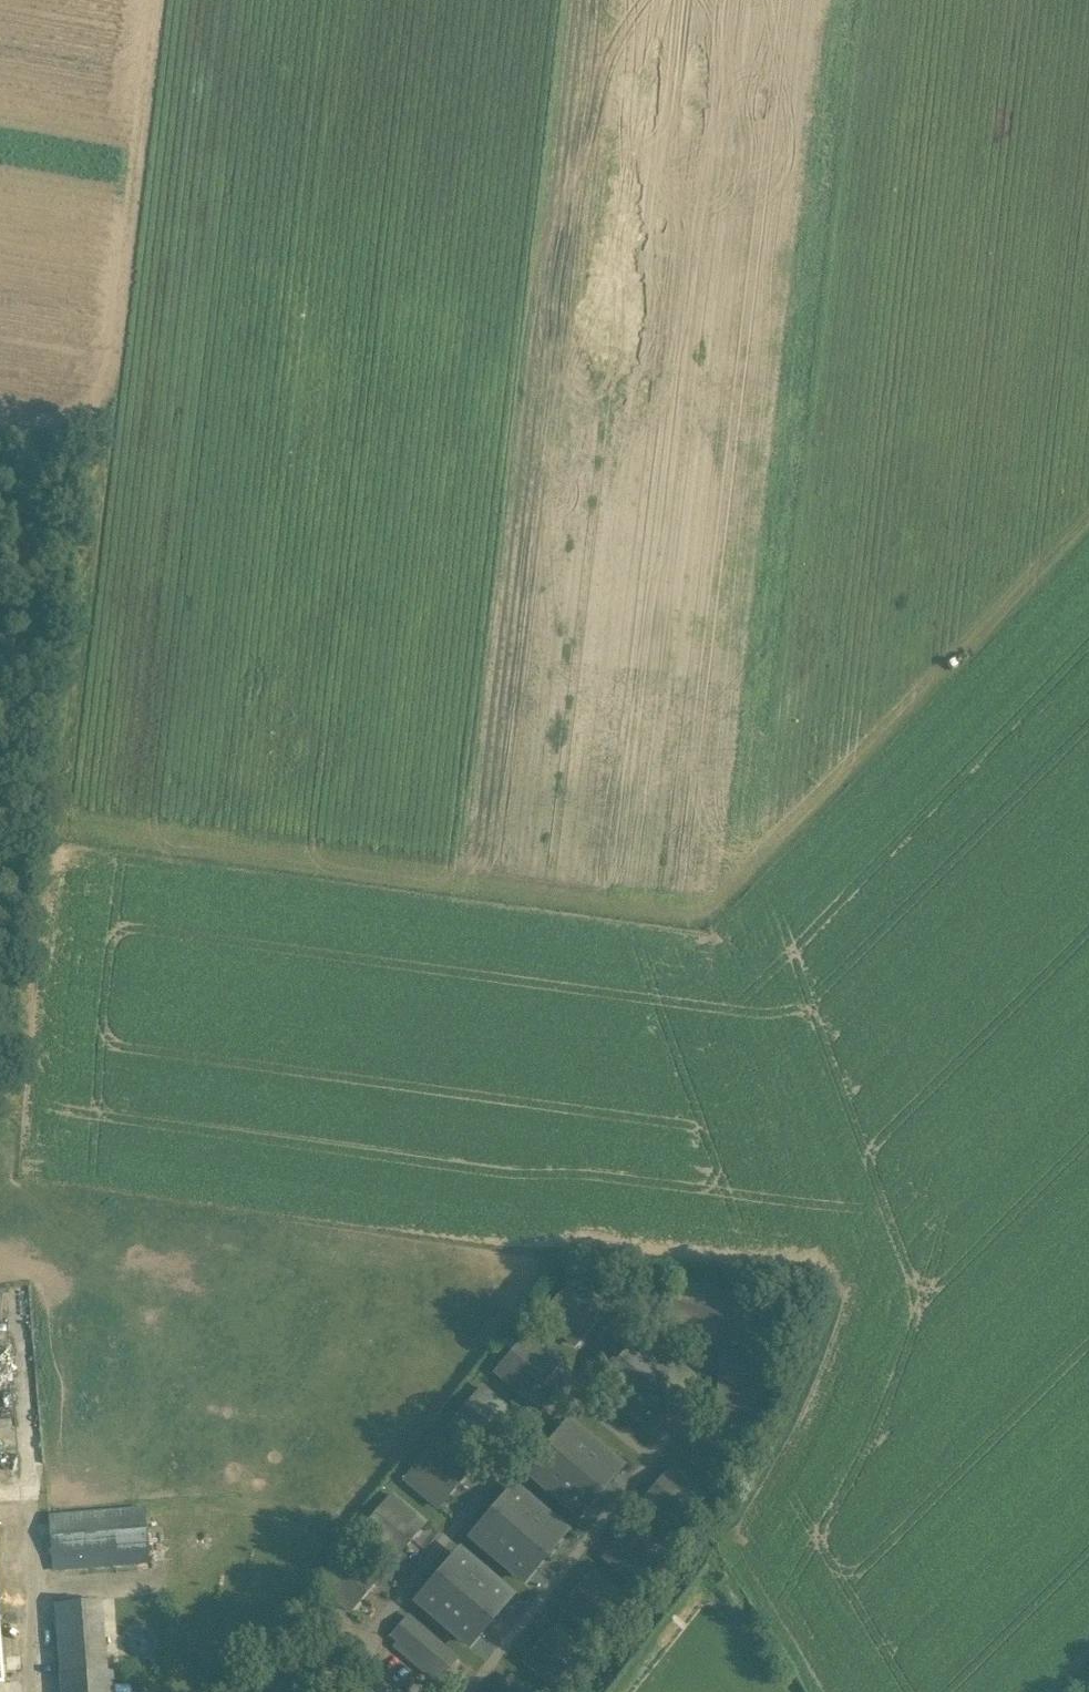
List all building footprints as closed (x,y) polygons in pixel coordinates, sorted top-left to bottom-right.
[(743,1340),(754,1299),(682,1280),(673,1312),(686,1315),(684,1324),(743,1340)] [(559,1299),(591,1326),(596,1320),(589,1314),(598,1304),(573,1282),(559,1299)] [(559,1299),(545,1316),(570,1337),(579,1327),(585,1333),(591,1326),(559,1299)] [(544,1368),(552,1358),(527,1337),(513,1353),(545,1381),(550,1374),(544,1368)] [(643,1338),(623,1362),(648,1383),(668,1359),(643,1338)] [(513,1353),(499,1370),(524,1392),(533,1381),(539,1387),(545,1381),(513,1353)] [(668,1359),(648,1383),(673,1404),(693,1380),(668,1359)] [(623,1362),(602,1386),(627,1408),(648,1383),(623,1362)] [(648,1383),(627,1408),(652,1429),(673,1404),(648,1383)] [(498,1422),(507,1412),(482,1390),(468,1407),(499,1434),(505,1428),(498,1422)] [(499,1434),(468,1407),(453,1424),(478,1445),(487,1435),(494,1441),(499,1434)] [(571,1423),(550,1448),(575,1469),(596,1445),(571,1423)] [(462,1465),(436,1444),(422,1461),(454,1488),(460,1481),(453,1476),(462,1465)] [(596,1445),(575,1469),(600,1490),(620,1466),(596,1445)] [(550,1448),(529,1472),(554,1493),(575,1469),(550,1448)] [(454,1488),(422,1461),(408,1478),(434,1499),(442,1489),(449,1494),(454,1488)] [(575,1469),(554,1493),(579,1514),(600,1490),(575,1469)] [(670,1485),(663,1480),(657,1486),(689,1514),(703,1497),(679,1475),(670,1485)] [(650,1508),(674,1530),(689,1514),(657,1486),(652,1492),(659,1498),(650,1508)] [(515,1488),(495,1513),(519,1534),(540,1510),(515,1488)] [(408,1529),(417,1519),(392,1497),(378,1514),(409,1541),(415,1535),(408,1529)] [(50,1515),(54,1557),(149,1549),(146,1508),(50,1515)] [(540,1510),(519,1534),(545,1555),(565,1531),(540,1510)] [(495,1513),(474,1537),(499,1558),(519,1534),(495,1513)] [(404,1548),(409,1541),(378,1514),(363,1531),(388,1552),(397,1542),(404,1548)] [(621,1541),(652,1568),(666,1552),(642,1530),(633,1540),(626,1534),(621,1541)] [(519,1534),(499,1558),(524,1579),(545,1555),(519,1534)] [(613,1563),(638,1585),(652,1568),(621,1541),(615,1547),(622,1553),(613,1563)] [(373,1570),(348,1548),(334,1565),(365,1592),(371,1586),(364,1580),(373,1570)] [(461,1553),(440,1577),(465,1598),(486,1574),(461,1553)] [(334,1565),(319,1582),(344,1603),(353,1593),(360,1599),(365,1592),(334,1565)] [(486,1574),(465,1598),(490,1619),(511,1595),(486,1574)] [(440,1577),(419,1601),(444,1622),(465,1598),(440,1577)] [(590,1589),(583,1583),(578,1590),(609,1617),(624,1600),(599,1579),(590,1589)] [(465,1598),(444,1622),(469,1643),(490,1619),(465,1598)] [(106,1672),(102,1600),(59,1604),(64,1691),(116,1691),(115,1671),(106,1672)] [(413,1660),(433,1638),(415,1623),(396,1645),(413,1660)] [(546,1638),(540,1644),(572,1671),(586,1655),(561,1633),(552,1643),(546,1638)] [(433,1638),(413,1660),(431,1676),(450,1653),(433,1638)] [(558,1688),(572,1671),(540,1644),(535,1650),(542,1656),(533,1667),(558,1688)] [(518,1683),(511,1691),(528,1691),(518,1683)]
